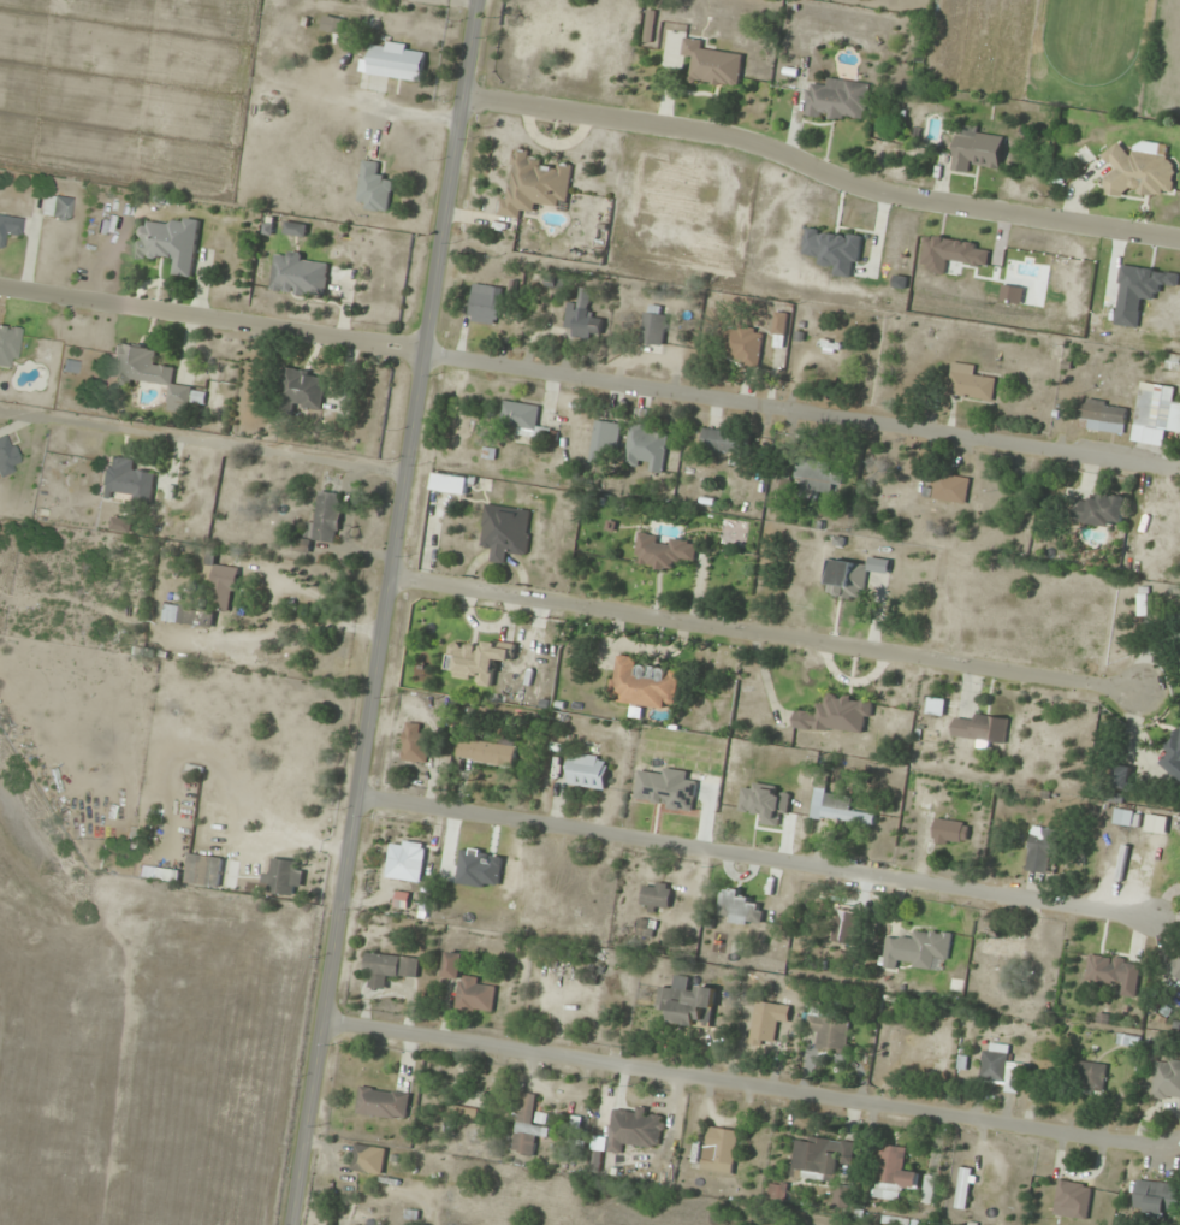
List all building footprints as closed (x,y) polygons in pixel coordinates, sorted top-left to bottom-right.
[(740,88),(744,56),(706,51),(708,40),(685,37),(683,57),(693,58),(690,82),(740,88)] [(422,82),(427,48),(373,40),(368,75),(422,82)] [(820,89),(807,88),(804,116),(867,122),(871,83),(822,78),(820,89)] [(952,170),(975,173),(977,162),(1001,166),(1006,131),(958,125),(952,170)] [(1178,157),(1133,152),(1134,150),(1109,146),(1107,165),(1109,165),(1105,195),(1125,197),(1126,190),(1173,196),(1178,157)] [(568,209),(571,167),(541,165),(542,153),(511,151),(506,217),(522,218),(523,205),(568,209)] [(390,212),(393,176),(383,175),(385,163),(363,160),(358,208),(390,212)] [(68,220),(71,197),(43,194),(40,217),(68,220)] [(5,248),(6,236),(20,237),(22,213),(0,212),(0,248),(5,248)] [(200,220),(176,217),(175,225),(140,221),(136,257),(173,262),(171,275),(193,278),(200,220)] [(863,235),(806,227),(802,258),(836,262),(834,275),(857,279),(863,235)] [(271,291),(326,298),(331,258),(276,251),(271,291)] [(503,287),(473,284),(470,322),(500,325),(503,287)] [(603,317),(592,317),(592,289),(581,289),(581,303),(567,303),(567,336),(603,336),(603,317)] [(667,307),(645,306),(642,353),(663,354),(667,307)] [(788,313),(775,312),(774,335),(787,335),(788,313)] [(737,364),(760,367),(763,332),(732,329),(729,354),(738,355),(737,364)] [(156,348),(116,343),(113,363),(123,365),(121,381),(170,387),(168,402),(190,405),(193,385),(174,383),(176,364),(154,361),(156,348)] [(1166,353),(1163,368),(1179,371),(1179,356),(1166,353)] [(976,366),(953,363),(949,395),(993,401),(996,379),(974,377),(976,366)] [(322,411),(328,375),(285,367),(277,412),(294,415),(295,406),(322,411)] [(1141,382),(1132,442),(1165,447),(1167,431),(1179,433),(1179,403),(1173,402),(1175,387),(1141,382)] [(1079,428),(1124,435),(1128,406),(1084,399),(1079,428)] [(539,404),(502,404),(502,435),(539,435),(539,404)] [(623,424),(597,419),(589,461),(603,464),(605,453),(617,455),(623,424)] [(625,467),(640,468),(641,461),(652,462),(650,473),(664,474),(669,430),(630,426),(625,467)] [(703,454),(742,451),(741,430),(701,433),(703,454)] [(21,465),(5,433),(0,436),(0,476),(21,465)] [(134,459),(105,455),(100,497),(153,503),(156,474),(133,471),(134,459)] [(804,481),(802,494),(831,499),(834,485),(843,487),(845,473),(832,471),(834,463),(799,457),(795,480),(804,481)] [(467,494),(469,477),(434,473),(433,490),(467,494)] [(927,486),(925,498),(966,503),(969,478),(937,474),(936,487),(927,486)] [(315,522),(308,521),(305,540),(298,539),(297,550),(310,552),(312,540),(335,543),(341,494),(319,491),(315,522)] [(1074,523),(1124,527),(1126,500),(1077,495),(1074,523)] [(490,562),(506,564),(507,553),(528,555),(534,510),(485,504),(480,547),(491,548),(490,562)] [(634,563),(672,572),(675,560),(694,564),(699,545),(641,531),(634,563)] [(213,628),(216,611),(233,614),(239,568),(215,565),(217,552),(208,551),(203,588),(211,589),(208,607),(167,601),(164,622),(213,628)] [(829,582),(828,595),(863,600),(868,565),(827,559),(824,582),(829,582)] [(1150,587),(1139,587),(1139,617),(1150,617),(1150,587)] [(515,647),(452,641),(449,669),(458,670),(456,681),(495,685),(497,663),(514,665),(515,647)] [(619,703),(676,711),(682,672),(639,666),(640,658),(616,655),(611,693),(621,695),(619,703)] [(795,711),(794,728),(869,733),(871,698),(821,694),(820,713),(795,711)] [(1007,743),(1009,718),(956,713),(954,737),(1007,743)] [(433,736),(421,733),(423,726),(410,722),(400,756),(424,764),(433,736)] [(1172,754),(1163,765),(1179,779),(1179,729),(1164,748),(1172,754)] [(513,767),(517,748),(463,737),(459,757),(513,767)] [(606,755),(569,755),(569,787),(606,787),(606,755)] [(1114,786),(1126,790),(1133,769),(1121,765),(1114,786)] [(919,810),(937,812),(940,791),(922,788),(919,810)] [(853,797),(816,790),(811,817),(874,828),(877,814),(850,810),(853,797)] [(935,844),(968,844),(968,821),(935,821),(935,844)] [(1057,829),(1031,826),(1027,870),(1053,872),(1057,829)] [(420,882),(426,845),(393,839),(387,876),(420,882)] [(220,886),(223,857),(188,854),(185,883),(220,886)] [(266,894),(302,894),(302,860),(266,860),(266,894)] [(179,881),(179,870),(159,870),(159,881),(179,881)] [(640,907),(666,914),(674,887),(647,880),(640,907)] [(757,927),(767,909),(729,889),(719,908),(757,927)] [(835,942),(855,944),(858,911),(839,909),(835,942)] [(654,920),(638,920),(637,936),(654,937),(654,920)] [(953,933),(915,929),(914,940),(887,937),(884,967),(907,970),(907,969),(935,972),(937,959),(950,960),(953,933)] [(1024,941),(982,938),(981,955),(1023,959),(1024,941)] [(457,1009),(493,1013),(497,983),(463,980),(466,954),(448,952),(445,977),(460,979),(457,1009)] [(388,988),(389,977),(418,979),(419,957),(367,954),(365,975),(372,976),(371,986),(388,988)] [(1169,969),(1179,978),(1179,954),(1169,969)] [(1137,997),(1141,960),(1089,955),(1087,979),(1124,983),(1123,995),(1137,997)] [(669,1023),(712,1028),(717,990),(661,984),(658,1009),(670,1010),(669,1023)] [(775,1042),(777,1026),(787,1027),(790,1005),(757,1001),(751,1038),(775,1042)] [(817,1050),(847,1054),(852,1020),(809,1014),(806,1032),(819,1034),(817,1050)] [(883,1075),(893,1076),(900,1031),(890,1029),(883,1075)] [(1141,1047),(1143,1035),(1120,1033),(1119,1045),(1141,1047)] [(1016,1067),(1008,1067),(1008,1052),(983,1051),(982,1080),(1008,1081),(1008,1090),(1015,1091),(1016,1067)] [(1179,1100),(1179,1061),(1156,1059),(1153,1097),(1179,1100)] [(1104,1091),(1107,1064),(1082,1061),(1079,1088),(1104,1091)] [(358,1113),(406,1120),(410,1093),(361,1087),(358,1113)] [(537,1096),(523,1094),(515,1153),(535,1156),(538,1135),(548,1137),(549,1129),(533,1126),(537,1096)] [(664,1111),(612,1109),(610,1152),(624,1153),(624,1144),(662,1145),(664,1111)] [(733,1175),(740,1131),(708,1126),(702,1171),(733,1175)] [(855,1141),(807,1136),(807,1140),(795,1139),(791,1177),(838,1182),(840,1164),(852,1165),(855,1141)] [(384,1174),(386,1147),(355,1145),(353,1171),(384,1174)] [(907,1148),(882,1145),(876,1197),(901,1200),(903,1187),(918,1189),(920,1172),(904,1171),(907,1148)] [(957,1206),(965,1207),(973,1171),(964,1169),(957,1206)] [(936,1177),(926,1176),(925,1203),(935,1204),(936,1177)] [(1179,1216),(1179,1212),(1179,1186),(1138,1180),(1134,1209),(1179,1216)] [(1054,1215),(1088,1220),(1092,1185),(1059,1181),(1054,1215)] [(787,1184),(770,1185),(770,1198),(787,1198),(787,1184)]
